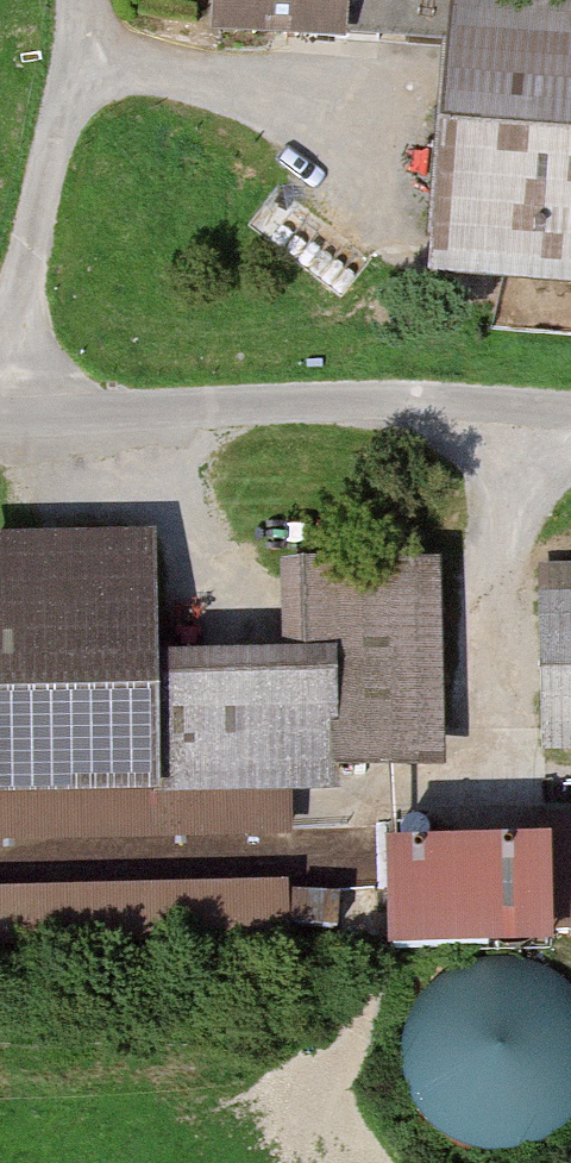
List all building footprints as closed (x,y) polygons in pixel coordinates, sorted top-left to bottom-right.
[(215,20),(359,29),(361,0),(216,0),(215,20)] [(438,285),(570,297),(570,0),(464,0),(438,285)] [(174,773),(169,524),(3,528),(9,777),(174,773)] [(452,552),(298,559),(307,760),(460,753),(452,552)] [(544,561),(550,745),(570,744),(570,560),(544,561)] [(295,651),(178,655),(182,796),(300,792),(295,651)] [(411,835),(413,943),(570,940),(570,832),(411,835)]
